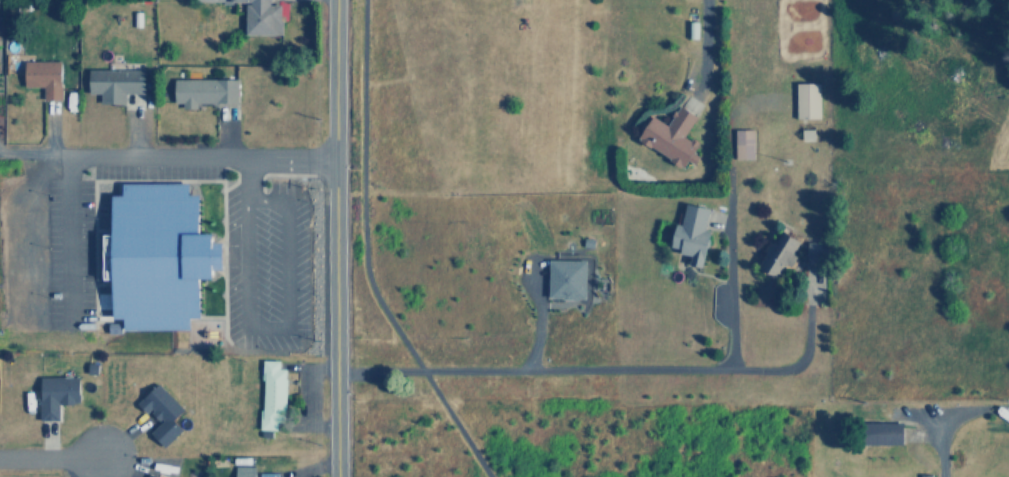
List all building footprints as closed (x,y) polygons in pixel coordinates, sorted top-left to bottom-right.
[(282,3),(274,3),(274,0),(190,0),(190,1),(247,2),(247,34),(282,35),(282,3)] [(25,87),(44,87),(44,99),(61,100),(62,61),(26,60),(25,87)] [(89,93),(101,94),(101,103),(126,103),(126,93),(146,93),(147,70),(90,69),(89,93)] [(238,79),(176,78),(175,103),(183,103),(183,109),(198,109),(198,103),(238,103),(238,79)] [(816,83),(792,83),(793,118),(817,118),(816,83)] [(640,141),(684,166),(687,160),(694,165),(700,155),(694,152),(700,143),(686,135),(697,115),(680,105),(669,124),(654,115),(640,141)] [(736,158),(754,158),(754,129),(735,129),(736,158)] [(122,184),(185,183),(185,195),(197,195),(197,234),(210,234),(211,278),(198,278),(198,316),(188,316),(188,329),(167,329),(120,330),(120,317),(111,317),(110,194),(122,194),(122,184)] [(710,207),(687,202),(683,223),(678,222),(673,246),(682,248),(681,253),(692,255),(690,263),(704,266),(711,230),(706,229),(710,207)] [(761,267),(787,277),(796,254),(793,253),(800,237),(777,228),(761,267)] [(587,298),(588,259),(550,259),(549,297),(587,298)] [(287,368),(280,367),(281,360),(264,359),(262,429),(277,429),(277,421),(285,421),(287,368)] [(60,420),(60,404),(81,403),(80,376),(41,377),(41,420),(60,420)] [(166,447),(189,423),(180,416),(186,410),(158,383),(139,403),(160,423),(151,433),(166,447)] [(904,422),(867,423),(868,444),(905,443),(904,422)] [(256,466),(236,466),(236,476),(255,476),(256,466)]
